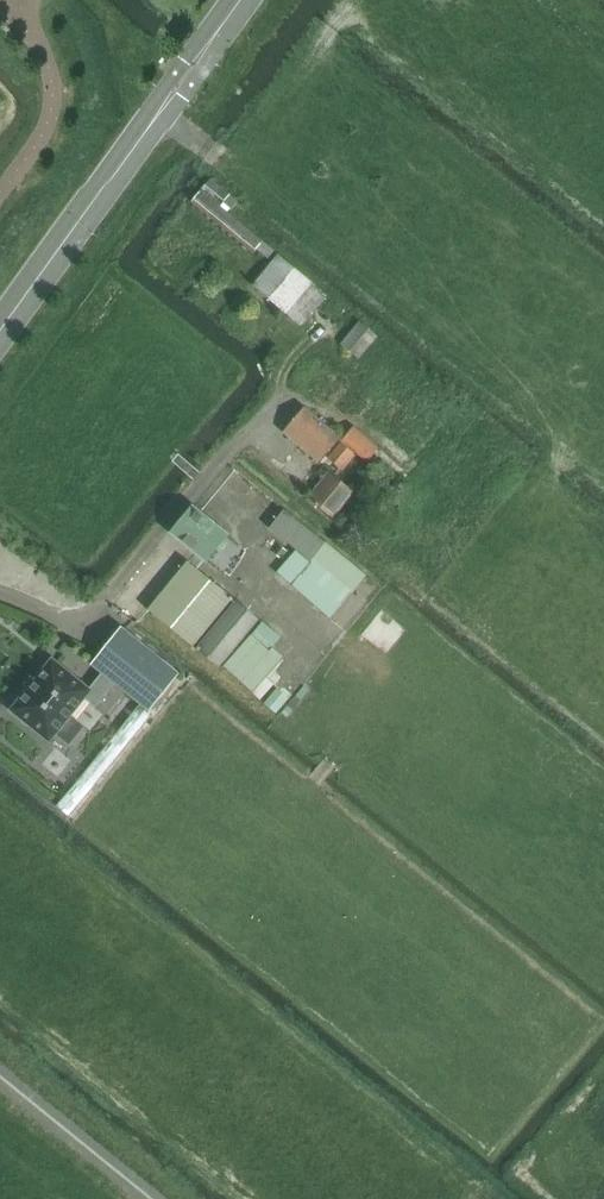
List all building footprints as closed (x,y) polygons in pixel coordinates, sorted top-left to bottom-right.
[(210,179),(199,193),(190,203),(206,216),(253,254),(256,251),(267,260),(274,252),(263,242),(227,214),(230,210),(231,211),(238,201),(210,179)] [(311,284),(277,256),(252,285),(285,313),(302,327),(327,297),(311,284)] [(343,346),(360,359),(378,337),(362,323),(343,346)] [(321,463),(342,438),(306,408),(285,433),(321,463)] [(342,441),(367,463),(379,448),(354,427),(342,441)] [(341,470),(354,455),(341,443),(327,459),(341,470)] [(331,474),(310,499),(334,518),(354,493),(331,474)] [(193,508),(172,534),(207,562),(228,536),(193,508)] [(333,620),(368,577),(285,511),(269,530),(296,552),(276,575),(333,620)] [(193,648),(233,600),(189,563),(149,611),(193,648)] [(260,622),(236,603),(197,651),(219,670),(260,622)] [(263,625),(225,668),(244,685),(253,693),(262,701),(276,684),(267,677),(281,660),(269,649),(278,638),(263,625)] [(150,713),(180,675),(122,629),(92,666),(102,675),(114,684),(150,713)] [(72,718),(86,699),(96,706),(114,684),(102,675),(90,690),(52,659),(11,711),(50,743),(57,734),(69,745),(84,727),(72,718)] [(86,779),(64,803),(71,810),(93,785),(86,779)]
